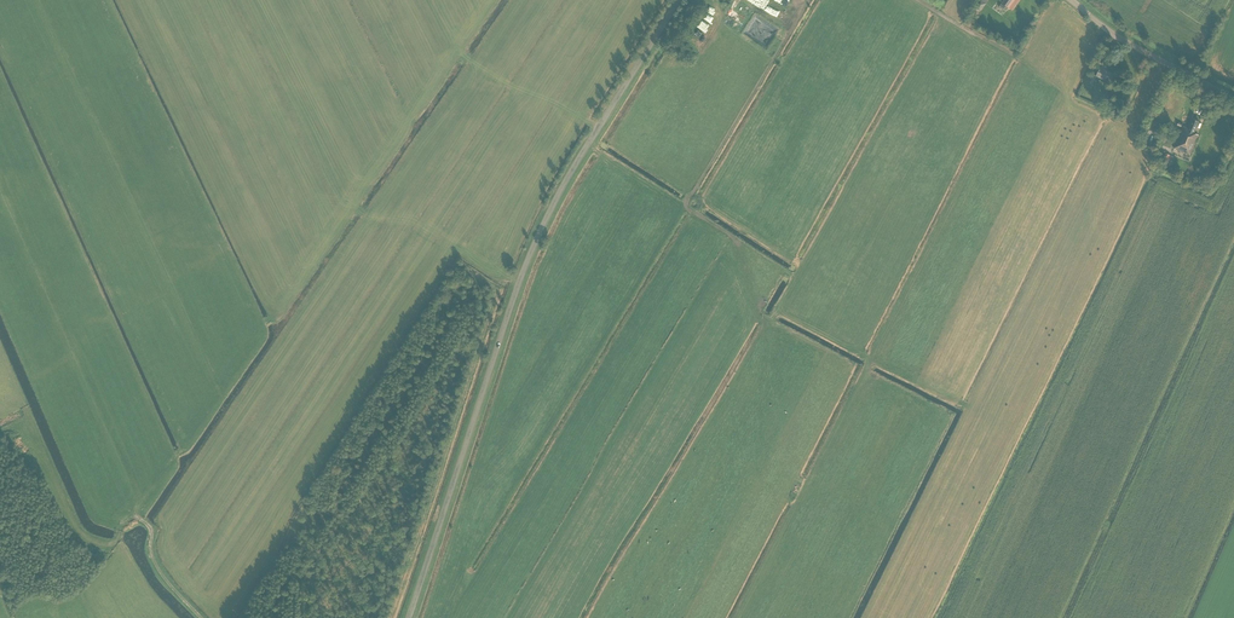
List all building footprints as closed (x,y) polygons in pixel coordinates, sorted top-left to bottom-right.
[(988,1),(987,0),(981,0),(976,7),(981,11),(988,1)] [(1016,0),(1004,0),(1002,3),(1009,8),(1016,0)] [(782,18),(785,10),(777,7),(774,15),(782,18)] [(1111,82),(1114,74),(1104,69),(1105,68),(1101,66),(1097,76),(1111,82)] [(1093,85),(1096,76),(1096,75),(1092,74),(1088,83),(1093,85)] [(1194,133),(1199,122),(1193,119),(1189,129),(1183,126),(1174,148),(1190,155),(1199,135),(1194,133)] [(1147,142),(1152,132),(1146,129),(1141,139),(1147,142)] [(1171,165),(1174,157),(1164,152),(1161,160),(1171,165)]
